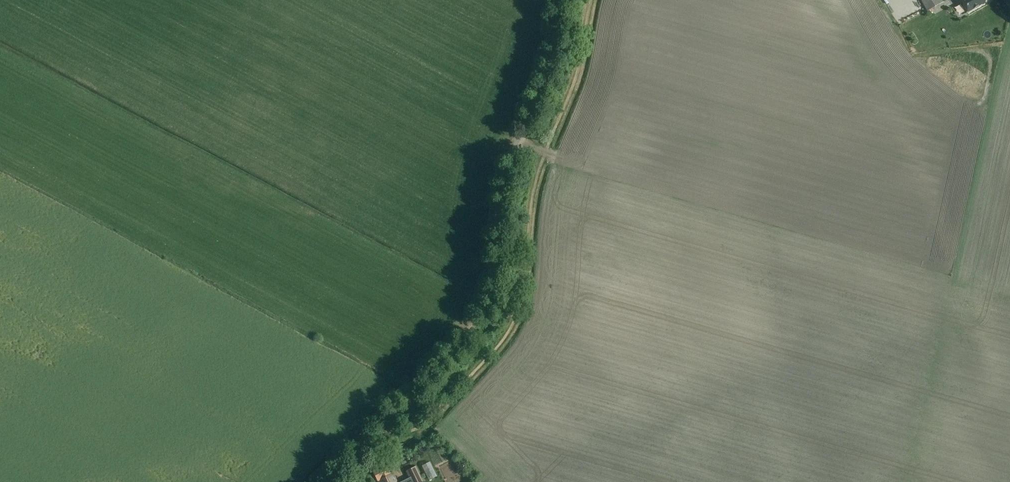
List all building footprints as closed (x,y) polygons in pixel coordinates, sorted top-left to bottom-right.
[(944,3),(943,0),(921,0),(928,12),(944,3)] [(959,5),(963,3),(968,13),(987,2),(986,0),(956,0),(959,5)] [(377,480),(378,481),(397,481),(394,477),(392,478),(391,476),(387,468),(386,465),(385,465),(372,471),(377,480)] [(416,466),(406,471),(411,481),(423,481),(416,466)]
